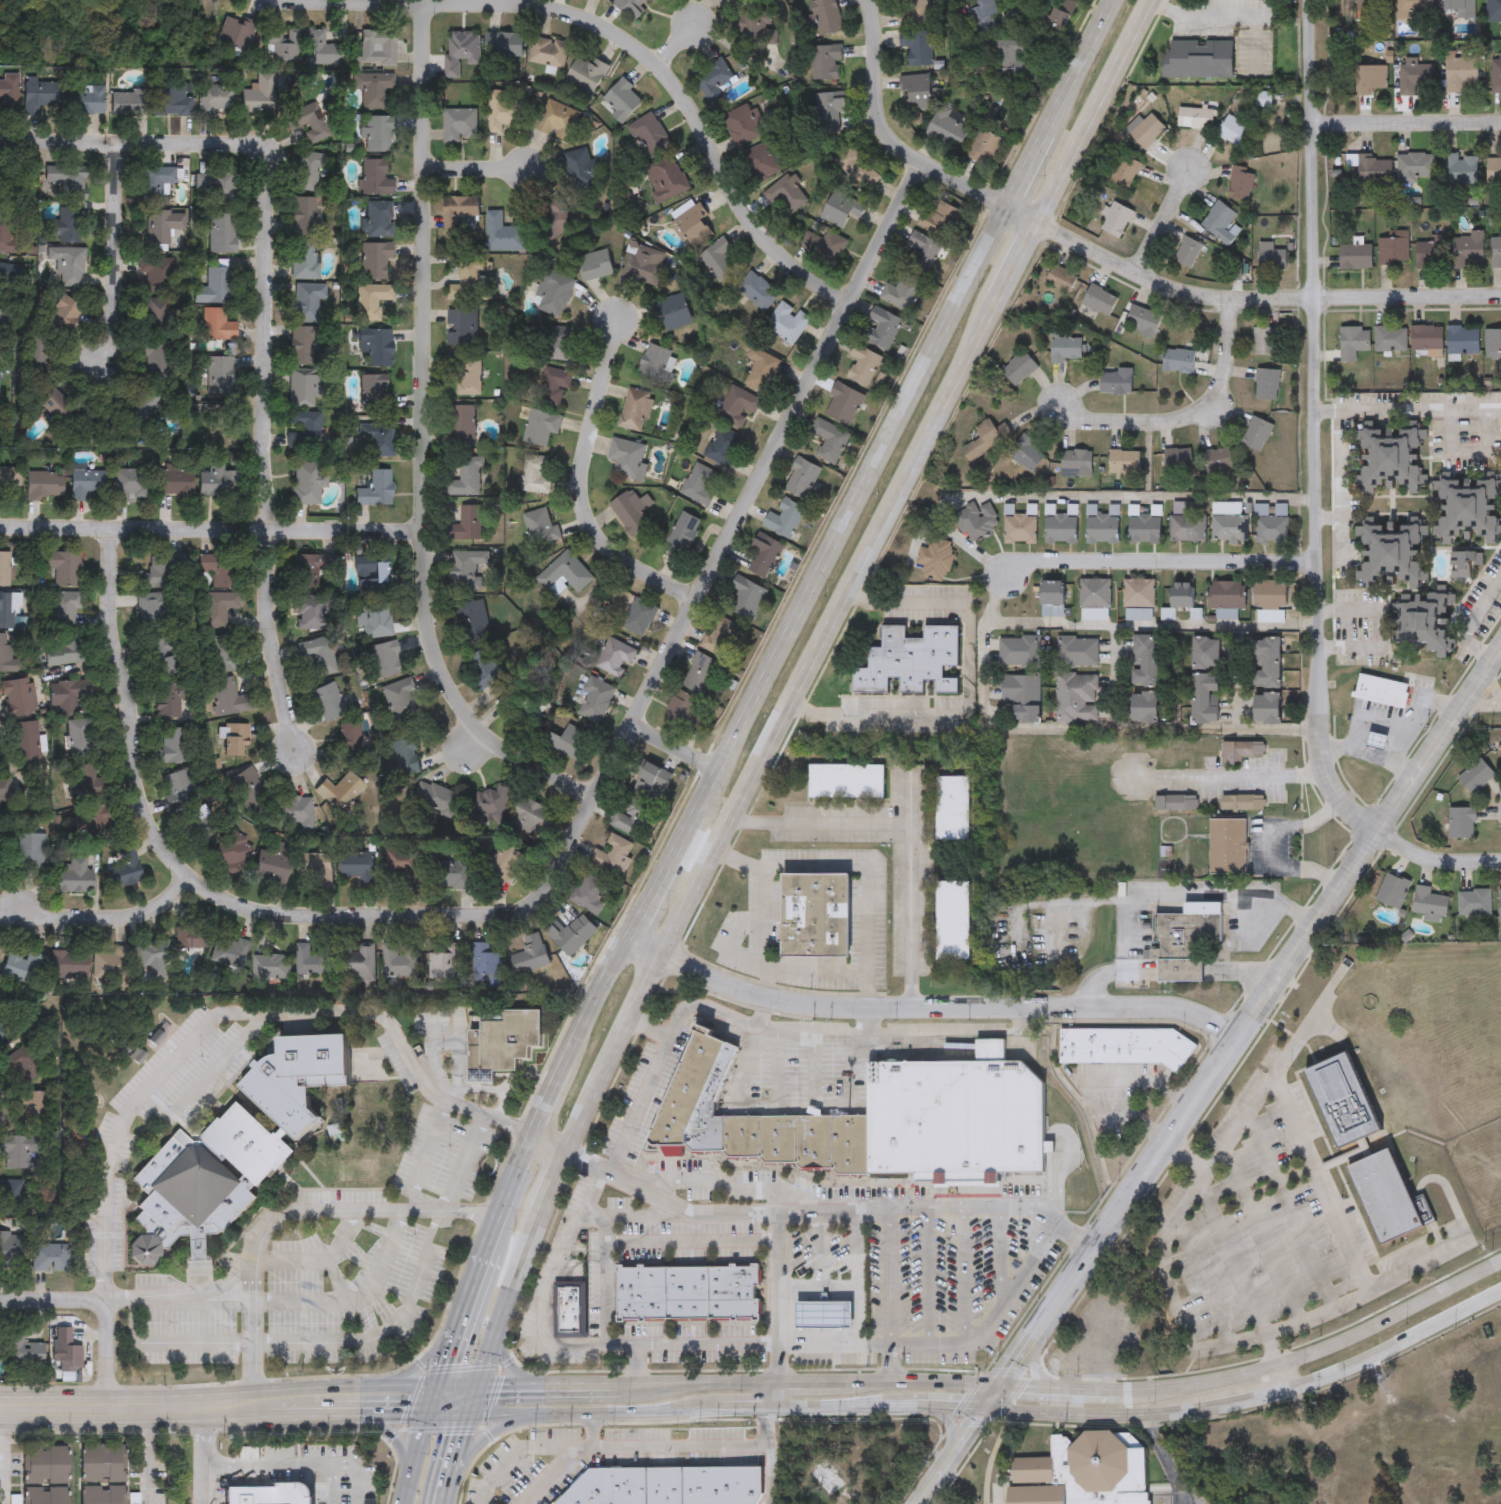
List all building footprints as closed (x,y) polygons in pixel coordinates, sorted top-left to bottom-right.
[(614,5),(619,0),(650,0),(642,9),(646,11),(633,24),(614,5)] [(812,1),(818,0),(837,0),(842,32),(818,36),(812,1)] [(904,25),(903,0),(930,0),(931,24),(904,25)] [(982,36),(970,0),(998,0),(1002,13),(993,16),(998,31),(982,36)] [(1356,12),(1356,0),(1387,0),(1387,12),(1356,12)] [(1397,11),(1397,0),(1432,0),(1432,11),(1397,11)] [(1443,9),(1443,0),(1474,0),(1473,16),(1457,16),(1457,10),(1443,9)] [(1487,22),(1488,0),(1500,0),(1500,22),(1487,22)] [(1062,38),(1033,26),(1039,11),(1052,17),(1055,9),(1071,15),(1062,38)] [(771,13),(773,48),(736,50),(734,14),(771,13)] [(245,52),(215,42),(224,15),(254,25),(245,52)] [(298,30),(298,63),(266,63),(266,30),(298,30)] [(311,30),(345,30),(345,65),(311,66),(311,30)] [(395,31),(395,65),(359,65),(359,31),(395,31)] [(909,67),(909,48),(900,48),(900,32),(932,32),(932,67),(909,67)] [(479,33),(479,63),(460,62),(460,79),(446,79),(447,33),(479,33)] [(487,59),(487,33),(523,33),(523,59),(487,59)] [(563,72),(529,64),(535,37),(569,44),(563,72)] [(1233,77),(1163,77),(1163,50),(1171,51),(1171,40),(1233,40),(1233,77)] [(1025,41),(1025,57),(1032,57),(1032,81),(988,81),(988,60),(985,60),(985,42),(1025,41)] [(812,46),(842,46),(842,81),(812,81),(812,46)] [(566,80),(581,52),(609,68),(594,95),(566,80)] [(734,83),(706,96),(694,72),(722,58),(734,83)] [(1445,92),(1445,58),(1477,58),(1477,83),(1465,83),(1465,92),(1445,92)] [(1491,59),(1500,59),(1500,90),(1491,90),(1491,59)] [(1399,64),(1432,64),(1432,85),(1415,85),(1415,95),(1399,95),(1399,64)] [(1386,88),(1372,88),(1372,95),(1356,95),(1356,66),(1386,66),(1386,88)] [(1,99),(0,99),(0,82),(3,82),(3,74),(18,75),(18,116),(1,116),(1,99)] [(254,74),(274,74),(274,114),(240,114),(240,91),(254,91),(254,74)] [(394,90),(386,90),(386,110),(362,110),(362,91),(351,91),(351,75),(394,75),(394,90)] [(900,77),(931,77),(931,110),(910,110),(910,93),(900,93),(900,77)] [(623,124),(601,102),(623,79),(645,101),(623,124)] [(61,105),(39,106),(39,116),(25,116),(24,84),(60,83),(61,105)] [(154,118),(154,85),(186,85),(186,98),(192,98),(192,118),(154,118)] [(104,116),(71,116),(71,87),(104,87),(104,116)] [(235,87),(235,112),(199,112),(199,87),(235,87)] [(149,91),(149,116),(112,116),(112,91),(149,91)] [(509,101),(520,101),(520,130),(506,130),(506,134),(489,134),(489,91),(509,91),(509,101)] [(817,94),(845,94),(846,114),(839,114),(840,139),(818,139),(817,94)] [(568,143),(536,130),(548,100),(580,113),(568,143)] [(330,138),(309,145),(303,127),(292,131),(286,114),(318,103),(330,138)] [(736,150),(722,117),(749,105),(763,137),(736,150)] [(950,118),(971,128),(961,151),(927,136),(940,105),(953,110),(950,118)] [(444,110),(477,110),(477,142),(444,142),(444,110)] [(1214,110),(1179,110),(1179,130),(1214,130),(1214,110)] [(628,127),(652,113),(672,145),(649,160),(628,127)] [(1142,118),(1127,128),(1142,150),(1167,134),(1154,114),(1144,121),(1142,118)] [(392,153),(362,153),(362,129),(366,129),(366,117),(392,117),(392,153)] [(1239,150),(1252,132),(1230,117),(1218,136),(1239,150)] [(966,157),(980,128),(1008,142),(993,171),(966,157)] [(782,174),(753,187),(739,156),(768,143),(782,174)] [(597,161),(602,184),(572,190),(564,154),(588,149),(590,163),(597,161)] [(842,149),(884,170),(874,191),(831,169),(842,149)] [(295,190),(300,153),(323,156),(319,193),(295,190)] [(1434,153),(1434,180),(1399,180),(1399,153),(1434,153)] [(1477,154),(1477,183),(1444,184),(1444,154),(1477,154)] [(1486,155),(1500,155),(1500,182),(1486,182),(1486,155)] [(690,190),(666,201),(650,167),(674,156),(690,190)] [(1145,165),(1123,156),(1111,184),(1133,193),(1145,165)] [(1391,182),(1357,182),(1357,165),(1346,165),(1346,157),(1391,157),(1391,182)] [(393,195),(362,195),(362,160),(385,160),(385,180),(393,180),(393,195)] [(14,194),(0,183),(0,175),(9,164),(27,178),(14,194)] [(86,201),(60,200),(60,186),(46,185),(47,167),(87,168),(86,201)] [(141,205),(141,168),(177,168),(177,185),(166,185),(166,205),(141,205)] [(1229,200),(1252,203),(1256,172),(1233,168),(1229,200)] [(235,172),(235,203),(196,203),(196,172),(235,172)] [(787,220),(763,197),(785,174),(809,198),(787,220)] [(821,219),(834,191),(866,207),(859,221),(850,217),(843,230),(821,219)] [(292,236),(292,198),(319,198),(319,236),(292,236)] [(479,198),(479,230),(444,230),(444,198),(479,198)] [(576,219),(549,238),(536,219),(562,200),(576,219)] [(1239,215),(1219,202),(1202,227),(1231,247),(1241,231),(1232,225),(1239,215)] [(367,239),(367,203),(392,203),(392,239),(367,239)] [(707,216),(703,219),(714,235),(690,252),(670,222),(698,203),(707,216)] [(936,213),(938,203),(959,209),(951,238),(918,229),(923,210),(936,213)] [(1121,241),(1135,213),(1115,203),(1101,231),(1121,241)] [(80,243),(45,243),(45,221),(59,221),(59,209),(80,209),(80,243)] [(503,211),(503,227),(525,227),(525,252),(487,252),(487,211),(503,211)] [(185,230),(169,230),(169,248),(147,248),(147,212),(185,212),(185,230)] [(209,214),(235,214),(235,254),(209,254),(209,214)] [(13,253),(0,253),(0,217),(13,217),(13,253)] [(823,238),(828,230),(849,241),(836,266),(800,248),(808,231),(823,238)] [(1469,268),(1454,267),(1454,236),(1469,236),(1469,230),(1483,230),(1483,261),(1469,261),(1469,268)] [(1407,231),(1407,264),(1377,264),(1377,237),(1395,237),(1395,231),(1407,231)] [(918,249),(908,245),(913,233),(941,244),(929,277),(910,270),(918,249)] [(733,249),(726,254),(738,270),(720,284),(699,256),(724,237),(733,249)] [(1191,270),(1204,246),(1187,237),(1174,261),(1191,270)] [(1490,237),(1500,237),(1500,268),(1490,268),(1490,237)] [(291,280),(291,241),(318,241),(318,280),(291,280)] [(1445,241),(1445,268),(1415,268),(1415,241),(1445,241)] [(1287,270),(1287,252),(1274,252),(1274,243),(1260,243),(1260,270),(1287,270)] [(392,244),(392,260),(386,260),(386,281),(361,281),(361,244),(392,244)] [(667,255),(657,288),(622,277),(633,244),(667,255)] [(1339,268),(1339,244),(1371,244),(1371,268),(1339,268)] [(84,249),(84,287),(58,287),(58,262),(47,262),(47,249),(84,249)] [(613,276),(584,281),(579,256),(608,251),(613,276)] [(142,294),(143,258),(169,259),(168,295),(142,294)] [(479,262),(479,301),(447,301),(447,285),(460,285),(460,262),(479,262)] [(2,344),(0,344),(0,264),(12,265),(2,344)] [(1079,279),(1055,266),(1046,283),(1070,296),(1079,279)] [(229,267),(229,304),(194,304),(194,288),(207,288),(207,267),(229,267)] [(536,298),(547,269),(576,281),(560,320),(539,312),(544,301),(536,298)] [(764,313),(737,288),(752,271),(780,296),(764,313)] [(880,299),(887,284),(897,289),(904,275),(925,285),(911,314),(880,299)] [(327,285),(326,302),(319,302),(319,324),(293,324),(293,285),(327,285)] [(1109,318),(1119,298),(1092,285),(1082,305),(1109,318)] [(380,323),(357,323),(358,286),(394,287),(393,302),(380,301),(380,323)] [(666,333),(656,303),(683,294),(693,324),(666,333)] [(47,327),(59,296),(82,305),(70,336),(47,327)] [(145,334),(145,300),(169,300),(169,335),(145,334)] [(793,347),(765,326),(784,301),(797,311),(798,310),(813,321),(793,347)] [(1163,316),(1134,306),(1128,322),(1137,325),(1134,333),(1154,341),(1163,316)] [(870,330),(875,332),(879,324),(870,319),(875,308),(903,320),(890,351),(865,340),(870,330)] [(236,322),(236,341),(202,341),(202,309),(225,309),(225,322),(236,322)] [(447,347),(447,310),(477,310),(477,347),(447,347)] [(1340,362),(1340,326),(1369,326),(1369,350),(1355,350),(1355,362),(1340,362)] [(1406,326),(1406,350),(1374,350),(1374,326),(1406,326)] [(1442,349),(1410,349),(1410,326),(1442,326),(1442,349)] [(1448,355),(1448,326),(1478,326),(1478,355),(1448,355)] [(1484,326),(1500,326),(1500,352),(1484,352),(1484,326)] [(316,366),(291,366),(291,328),(316,328),(316,366)] [(574,361),(549,361),(550,329),(574,329),(574,361)] [(1255,357),(1276,357),(1276,329),(1255,329),(1255,357)] [(392,331),(392,368),(367,368),(367,355),(359,355),(359,331),(392,331)] [(1083,340),(1071,340),(1071,334),(1052,334),(1052,363),(1083,363),(1083,340)] [(27,337),(49,339),(47,376),(25,375),(27,337)] [(169,343),(169,374),(147,374),(147,358),(140,358),(140,343),(169,343)] [(637,374),(649,344),(680,356),(668,386),(637,374)] [(856,361),(849,358),(856,345),(883,358),(867,389),(847,379),(856,361)] [(782,362),(765,396),(744,386),(755,363),(747,359),(752,347),(782,362)] [(1195,376),(1197,353),(1167,350),(1164,373),(1195,376)] [(1002,374),(1018,389),(1039,367),(1023,352),(1002,374)] [(233,357),(233,394),(206,394),(206,357),(233,357)] [(458,397),(458,375),(449,375),(449,359),(481,359),(481,397),(458,397)] [(572,374),(564,410),(537,404),(545,368),(572,374)] [(290,409),(290,371),(318,371),(318,409),(290,409)] [(1101,396),(1133,396),(1133,371),(1118,371),(1118,374),(1101,374),(1101,396)] [(1258,371),(1258,402),(1280,402),(1280,371),(1258,371)] [(389,392),(392,392),(392,414),(362,414),(361,376),(389,375),(389,392)] [(851,427),(823,413),(837,383),(866,397),(851,427)] [(139,427),(123,410),(148,385),(164,401),(139,427)] [(745,414),(740,425),(718,415),(731,386),(763,400),(754,418),(745,414)] [(52,422),(34,402),(51,387),(69,407),(52,422)] [(619,429),(627,388),(652,394),(644,434),(619,429)] [(240,405),(241,446),(219,446),(218,406),(240,405)] [(475,446),(451,446),(451,407),(475,407),(475,446)] [(559,436),(550,434),(547,449),(523,444),(530,410),(563,417),(559,436)] [(320,450),(288,449),(288,432),(290,432),(290,413),(321,413),(320,450)] [(1242,444),(1262,454),(1275,427),(1255,417),(1242,444)] [(851,434),(836,466),(817,457),(825,440),(810,433),(817,419),(851,434)] [(1013,435),(1005,424),(996,430),(989,420),(976,430),(982,438),(963,451),(972,464),(1013,435)] [(359,446),(359,425),(394,425),(394,458),(364,458),(364,446),(359,446)] [(704,456),(721,426),(742,437),(725,467),(704,456)] [(1365,427),(1364,495),(1375,495),(1375,488),(1410,488),(1410,495),(1420,495),(1421,428),(1365,427)] [(1033,474),(1047,454),(1024,436),(1009,456),(1033,474)] [(645,447),(636,481),(614,474),(616,463),(608,460),(614,438),(645,447)] [(1204,454),(1209,476),(1234,470),(1229,448),(1204,454)] [(1165,470),(1192,470),(1192,450),(1165,450),(1165,470)] [(1063,476),(1093,476),(1093,452),(1063,452),(1063,476)] [(1141,452),(1110,452),(1110,477),(1141,477),(1141,452)] [(551,457),(550,495),(523,494),(524,456),(551,457)] [(479,497),(447,497),(447,482),(460,482),(460,458),(479,458),(479,497)] [(823,470),(808,502),(783,490),(799,458),(823,470)] [(295,506),(295,463),(321,463),(321,473),(328,473),(328,489),(319,489),(319,506),(295,506)] [(705,506),(680,493),(696,463),(721,476),(705,506)] [(85,502),(71,502),(71,467),(104,467),(103,494),(85,494),(85,502)] [(158,467),(192,468),(192,497),(158,496),(158,467)] [(18,502),(0,502),(0,469),(18,469),(18,502)] [(145,500),(114,500),(114,470),(145,470),(145,500)] [(235,497),(199,497),(199,471),(235,471),(235,497)] [(392,506),(356,506),(356,490),(372,490),(372,471),(392,471),(392,506)] [(26,501),(26,473),(63,473),(63,501),(26,501)] [(1500,481),(1440,481),(1440,537),(1445,537),(1445,541),(1463,541),(1463,530),(1478,530),(1478,538),(1486,538),(1486,546),(1498,546),(1498,535),(1500,535),(1500,481)] [(632,540),(608,505),(631,490),(654,525),(632,540)] [(770,512),(777,515),(784,499),(807,509),(792,541),(762,526),(770,512)] [(1241,502),(1241,513),(1247,513),(1247,540),(1212,539),(1212,501),(1241,502)] [(962,531),(953,512),(973,502),(976,508),(989,502),(1000,526),(971,539),(966,529),(962,531)] [(1203,503),(1174,503),(1174,514),(1203,514),(1203,503)] [(1118,543),(1087,543),(1087,504),(1096,504),(1096,514),(1109,514),(1109,504),(1118,504),(1118,543)] [(1035,543),(1004,543),(1004,505),(1013,505),(1013,514),(1036,514),(1035,543)] [(481,506),(481,541),(451,541),(451,526),(460,526),(460,506),(481,506)] [(1269,515),(1268,506),(1256,507),(1257,516),(1269,515)] [(524,515),(548,511),(551,528),(558,526),(561,542),(531,548),(524,515)] [(663,555),(682,512),(702,521),(682,563),(663,555)] [(1044,542),(1044,514),(1076,514),(1076,542),(1044,542)] [(1205,540),(1170,540),(1170,514),(1205,514),(1205,540)] [(1159,515),(1159,542),(1129,542),(1129,515),(1159,515)] [(1288,516),(1288,541),(1256,541),(1256,516),(1288,516)] [(1357,530),(1363,591),(1382,589),(1380,571),(1401,569),(1403,583),(1410,583),(1411,590),(1420,589),(1420,583),(1429,582),(1423,523),(1357,530)] [(784,545),(767,580),(747,570),(756,553),(750,550),(759,533),(784,545)] [(955,542),(946,582),(921,576),(923,568),(915,566),(919,546),(928,548),(931,537),(955,542)] [(537,579),(568,551),(595,580),(578,595),(570,586),(555,599),(537,579)] [(9,588),(0,588),(0,553),(9,553),(9,588)] [(80,553),(80,588),(54,588),(54,570),(43,570),(43,553),(80,553)] [(452,553),(487,553),(487,575),(452,575),(452,553)] [(1452,580),(1472,580),(1472,565),(1483,565),(1483,553),(1452,553),(1452,580)] [(143,589),(143,573),(152,573),(152,555),(181,555),(181,567),(170,567),(170,589),(143,589)] [(331,581),(320,581),(320,590),(295,590),(295,556),(331,556),(331,581)] [(388,557),(393,638),(364,640),(364,628),(359,628),(355,559),(388,557)] [(211,559),(234,559),(234,589),(211,589),(211,559)] [(767,590),(754,622),(722,609),(735,577),(767,590)] [(1110,606),(1080,606),(1080,578),(1110,578),(1110,606)] [(1153,578),(1153,607),(1123,607),(1123,578),(1153,578)] [(1041,616),(1041,580),(1063,580),(1063,616),(1041,616)] [(1285,580),(1285,608),(1255,608),(1255,580),(1285,580)] [(1244,609),(1209,608),(1210,581),(1245,582),(1244,609)] [(1193,607),(1172,607),(1172,582),(1193,582),(1193,607)] [(14,630),(0,630),(0,594),(14,594),(14,630)] [(56,594),(79,594),(79,630),(55,629),(56,594)] [(142,630),(142,594),(166,594),(166,630),(142,630)] [(225,629),(203,629),(203,594),(239,594),(239,609),(225,609),(225,629)] [(1453,597),(1404,594),(1401,649),(1450,652),(1453,597)] [(643,638),(621,627),(636,598),(659,610),(643,638)] [(297,633),(297,601),(325,601),(325,632),(297,633)] [(463,638),(458,605),(484,601),(490,638),(479,640),(478,636),(463,638)] [(741,628),(722,660),(699,647),(718,615),(741,628)] [(958,626),(958,666),(944,666),(944,677),(958,677),(958,694),(933,694),(933,683),(925,683),(924,694),(899,694),(899,678),(889,678),(888,693),(852,692),(852,666),(867,666),(867,647),(881,647),(881,625),(905,625),(905,637),(923,638),(923,625),(958,626)] [(1158,686),(1131,686),(1131,667),(1132,667),(1132,634),(1158,634),(1158,686)] [(230,635),(236,671),(212,676),(205,639),(230,635)] [(18,673),(0,673),(0,636),(7,636),(7,645),(12,645),(12,661),(18,661),(18,673)] [(1040,636),(1040,667),(999,667),(999,636),(1040,636)] [(1192,669),(1192,636),(1219,636),(1219,669),(1192,669)] [(44,638),(84,637),(85,664),(45,666),(44,638)] [(1098,637),(1098,667),(1057,667),(1057,637),(1098,637)] [(318,679),(312,658),(305,660),(301,645),(328,638),(337,674),(318,679)] [(595,667),(609,638),(636,651),(622,680),(595,667)] [(1280,687),(1254,687),(1254,669),(1258,669),(1258,638),(1280,638),(1280,687)] [(174,676),(150,677),(148,641),(172,640),(174,676)] [(376,680),(370,647),(396,643),(402,675),(376,680)] [(706,698),(682,685),(698,652),(723,665),(706,698)] [(1013,703),(999,703),(999,673),(1040,673),(1039,721),(1013,721),(1013,703)] [(1057,673),(1098,673),(1098,722),(1057,722),(1057,673)] [(1218,722),(1192,722),(1192,673),(1218,673),(1218,722)] [(252,711),(218,717),(211,682),(232,677),(236,697),(249,694),(252,711)] [(574,713),(591,677),(616,689),(599,725),(574,713)] [(1406,709),(1410,685),(1360,677),(1356,701),(1406,709)] [(382,690),(411,679),(416,691),(409,694),(416,714),(394,722),(382,690)] [(2,683),(27,680),(32,716),(7,719),(2,683)] [(49,683),(89,683),(89,699),(76,699),(76,714),(50,714),(49,683)] [(348,715),(324,725),(310,693),(334,683),(348,715)] [(180,720),(155,720),(154,686),(190,685),(190,699),(179,700),(180,720)] [(702,729),(698,738),(663,720),(678,690),(702,702),(691,723),(702,729)] [(551,708),(531,726),(517,710),(537,692),(551,708)] [(1157,692),(1157,722),(1131,722),(1132,692),(1157,692)] [(1279,722),(1254,722),(1254,693),(1279,693),(1279,722)] [(93,753),(68,753),(68,721),(93,721),(93,753)] [(37,723),(37,768),(16,768),(16,723),(37,723)] [(248,759),(224,759),(224,724),(248,724),(248,759)] [(339,725),(361,725),(361,762),(339,762),(339,725)] [(562,739),(569,725),(593,738),(579,764),(545,746),(551,733),(562,739)] [(161,763),(161,729),(186,729),(186,763),(161,763)] [(1386,752),(1389,736),(1370,734),(1368,749),(1386,752)] [(387,743),(413,739),(419,772),(393,777),(387,743)] [(1221,740),(1267,741),(1267,757),(1240,757),(1239,764),(1221,764),(1221,740)] [(633,792),(649,759),(666,768),(650,801),(633,792)] [(1496,775),(1473,798),(1457,782),(1480,759),(1496,775)] [(884,764),(884,798),(809,798),(809,764),(884,764)] [(106,798),(73,799),(73,768),(106,767),(106,798)] [(271,796),(247,812),(227,783),(250,767),(271,796)] [(165,775),(185,771),(191,801),(172,805),(165,775)] [(326,780),(333,788),(349,772),(363,786),(337,812),(315,790),(326,780)] [(938,776),(970,776),(970,840),(938,840),(938,776)] [(10,805),(0,805),(0,778),(10,778),(10,805)] [(449,820),(414,804),(424,781),(459,797),(449,820)] [(495,793),(498,786),(511,790),(500,823),(477,815),(486,789),(495,793)] [(1266,809),(1222,809),(1222,794),(1266,794),(1266,809)] [(1155,795),(1193,795),(1193,809),(1155,809),(1155,795)] [(312,832),(298,832),(298,824),(284,824),(284,798),(312,798),(312,832)] [(509,825),(522,798),(557,814),(545,841),(509,825)] [(651,811),(638,839),(611,827),(624,799),(651,811)] [(91,833),(87,808),(107,805),(112,830),(91,833)] [(221,832),(197,847),(180,819),(201,806),(209,819),(212,817),(221,832)] [(1476,809),(1476,840),(1456,840),(1456,809),(1476,809)] [(1211,818),(1248,819),(1247,873),(1210,872),(1211,818)] [(229,874),(210,852),(234,831),(253,852),(229,874)] [(45,871),(18,871),(18,836),(45,836),(45,871)] [(595,850),(605,854),(613,836),(636,846),(621,880),(588,865),(595,850)] [(253,882),(258,852),(276,855),(278,844),(292,846),(286,887),(253,882)] [(509,886),(487,871),(505,844),(527,860),(509,886)] [(119,867),(116,852),(133,849),(141,884),(110,890),(105,869),(119,867)] [(373,854),(373,881),(340,881),(340,854),(373,854)] [(331,855),(331,881),(296,881),(296,855),(331,855)] [(90,857),(90,894),(57,894),(57,866),(69,866),(69,857),(90,857)] [(383,858),(414,858),(414,884),(383,884),(383,858)] [(433,889),(433,862),(474,862),(474,890),(433,889)] [(569,902),(584,874),(607,886),(599,902),(605,906),(599,918),(569,902)] [(1411,882),(1402,910),(1377,902),(1385,875),(1411,882)] [(783,876),(851,876),(850,958),(783,958),(783,943),(778,943),(778,925),(782,925),(783,876)] [(970,881),(970,961),(937,961),(937,881),(970,881)] [(1432,889),(1431,895),(1450,898),(1447,925),(1425,922),(1426,916),(1413,915),(1417,887),(1432,889)] [(1492,891),(1492,917),(1459,917),(1459,891),(1492,891)] [(1203,981),(1140,980),(1141,949),(1155,949),(1156,913),(1184,914),(1185,902),(1223,903),(1222,943),(1204,943),(1203,981)] [(571,959),(545,933),(552,926),(561,935),(581,915),(598,931),(571,959)] [(206,950),(179,951),(178,930),(205,928),(206,950)] [(245,972),(213,966),(218,939),(250,945),(245,972)] [(550,965),(517,978),(507,955),(541,941),(550,965)] [(139,943),(173,942),(174,959),(162,960),(163,980),(147,981),(147,968),(141,968),(139,943)] [(460,945),(459,980),(428,980),(428,954),(445,954),(445,944),(460,945)] [(313,945),(313,948),(332,948),(332,977),(297,977),(296,946),(313,945)] [(473,945),(490,945),(490,953),(498,953),(498,982),(473,982),(473,945)] [(92,979),(92,952),(111,952),(111,947),(127,947),(127,979),(92,979)] [(374,948),(374,982),(341,982),(341,951),(358,951),(358,948),(374,948)] [(383,978),(383,948),(417,948),(417,978),(383,978)] [(49,980),(49,951),(87,951),(87,980),(49,980)] [(25,960),(27,953),(44,958),(33,990),(2,979),(11,955),(25,960)] [(256,981),(256,957),(290,957),(290,981),(256,981)] [(467,1086),(494,1087),(495,1074),(517,1075),(517,1062),(529,1062),(529,1049),(540,1050),(541,1012),(480,1011),(480,1032),(478,1032),(467,1032),(467,1086)] [(695,1026),(713,1033),(710,1037),(739,1050),(714,1104),(715,1119),(871,1117),(872,1176),(838,1177),(833,1170),(803,1171),(796,1165),(767,1165),(759,1159),(729,1159),(723,1153),(694,1153),(686,1148),(656,1149),(648,1143),(697,1035),(692,1032),(695,1026)] [(1060,1030),(1175,1031),(1198,1047),(1178,1076),(1162,1065),(1060,1065),(1060,1030)] [(140,1212),(132,1221),(143,1231),(143,1237),(138,1237),(129,1246),(128,1259),(138,1269),(151,1267),(159,1257),(159,1252),(164,1252),(176,1239),(186,1239),(187,1261),(209,1260),(208,1237),(217,1237),(221,1232),(223,1234),(256,1200),(249,1193),(256,1186),(259,1189),(274,1173),(276,1176),(297,1154),(283,1142),(288,1137),(297,1145),(320,1121),(310,1111),(309,1090),(348,1088),(346,1038),(276,1041),(277,1058),(270,1058),(264,1062),(261,1066),(257,1062),(250,1069),(253,1072),(237,1089),(283,1132),(278,1137),(276,1135),(273,1138),(238,1105),(221,1123),(219,1121),(195,1146),(177,1130),(129,1183),(146,1199),(137,1209),(140,1212)] [(1,1060),(29,1043),(47,1070),(19,1088),(1,1060)] [(1307,1072),(1348,1054),(1382,1133),(1341,1150),(1307,1072)] [(870,1064),(1022,1064),(1044,1085),(1045,1175),(872,1176),(871,1117),(870,1064)] [(45,1093),(45,1129),(20,1129),(20,1112),(13,1112),(13,1093),(45,1093)] [(8,1157),(0,1157),(0,1137),(38,1137),(38,1157),(26,1157),(26,1165),(8,1165),(8,1157)] [(1383,1245),(1424,1226),(1390,1152),(1349,1170),(1383,1245)] [(22,1217),(0,1217),(0,1182),(22,1182),(22,1217)] [(24,1263),(0,1263),(0,1235),(24,1235),(24,1263)] [(46,1239),(68,1243),(63,1272),(32,1266),(36,1244),(44,1246),(46,1239)] [(616,1268),(623,1267),(623,1270),(639,1270),(639,1267),(646,1267),(646,1270),(730,1269),(730,1266),(738,1265),(738,1268),(751,1268),(751,1264),(761,1264),(761,1289),(755,1289),(755,1301),(759,1301),(759,1323),(754,1323),(754,1320),(736,1320),(736,1322),(732,1322),(732,1320),(645,1321),(645,1324),(641,1324),(640,1321),(624,1321),(623,1325),(617,1325),(616,1268)] [(553,1284),(586,1284),(587,1340),(554,1341),(553,1284)] [(57,1329),(71,1329),(71,1347),(81,1347),(81,1373),(57,1373),(57,1329)] [(43,1345),(43,1368),(7,1368),(7,1331),(24,1331),(24,1345),(43,1345)] [(1148,1445),(1149,1503),(1009,1503),(1009,1459),(1052,1458),(1051,1436),(1069,1436),(1069,1443),(1082,1443),(1082,1433),(1130,1432),(1130,1445),(1148,1445)] [(67,1483),(49,1483),(49,1480),(42,1480),(42,1483),(24,1483),(24,1446),(41,1446),(41,1450),(48,1450),(48,1446),(67,1446),(67,1483)] [(125,1483),(107,1483),(107,1480),(100,1480),(100,1483),(81,1483),(81,1446),(99,1446),(99,1450),(106,1450),(106,1446),(125,1446),(125,1483)] [(847,1483),(823,1459),(807,1475),(831,1499),(847,1483)] [(763,1494),(763,1467),(591,1469),(557,1503),(757,1503),(763,1494)] [(314,1496),(314,1503),(227,1503),(227,1489),(271,1489),(271,1483),(300,1483),(303,1483),(306,1483),(308,1484),(310,1486),(312,1488),(313,1490),(314,1493),(314,1496)] [(67,1488),(67,1503),(24,1503),(24,1488),(41,1488),(41,1491),(48,1491),(48,1488),(67,1488)] [(125,1488),(125,1503),(81,1503),(81,1488),(99,1488),(99,1491),(106,1491),(106,1488),(125,1488)]
